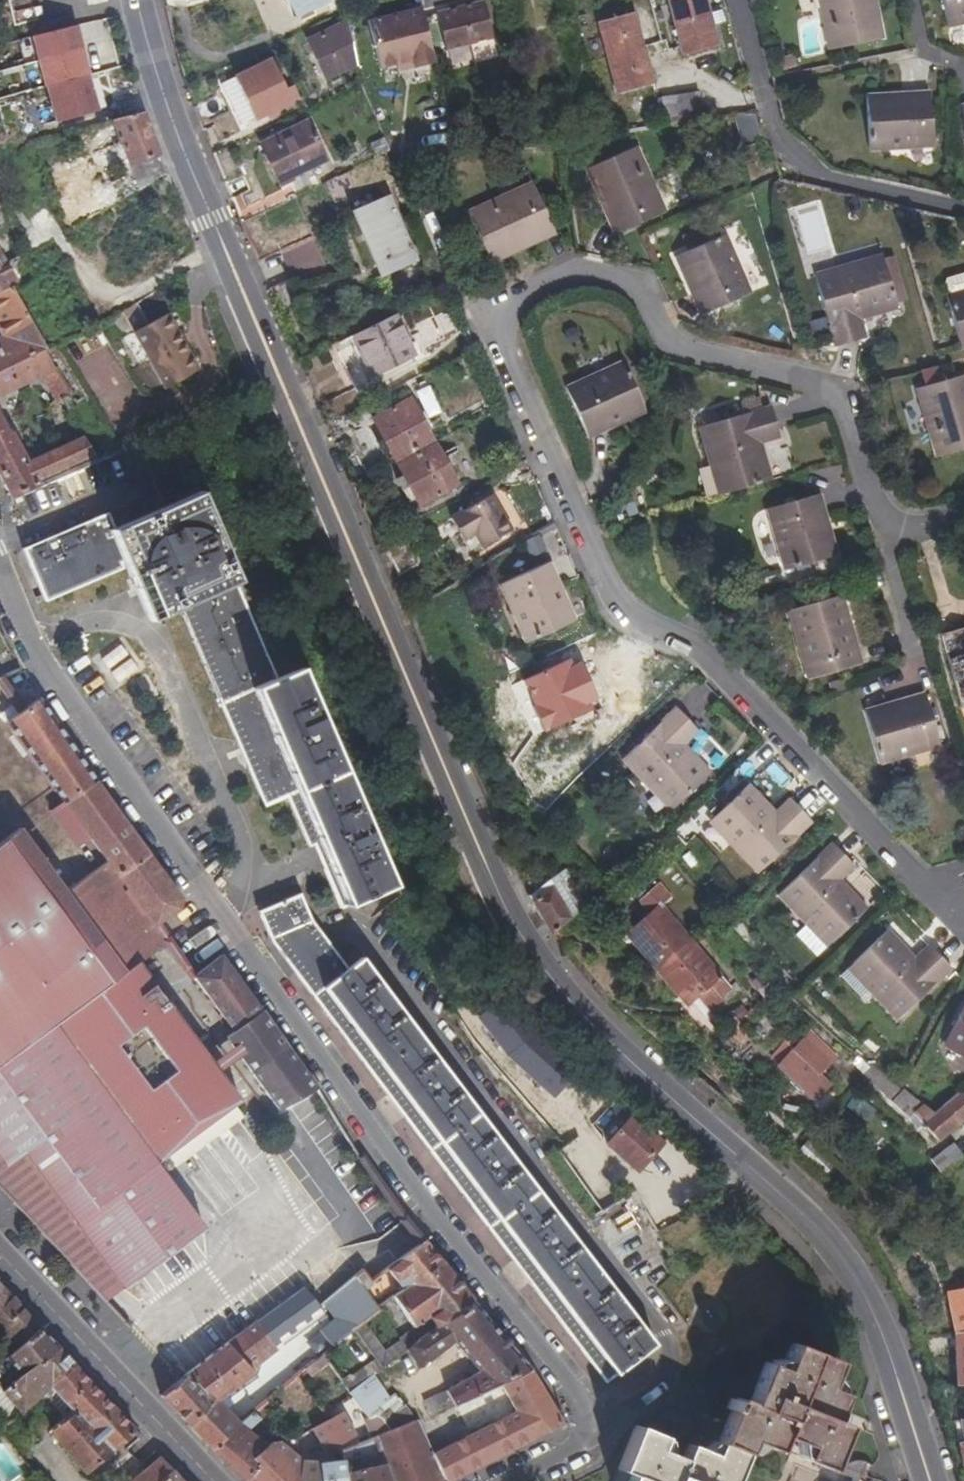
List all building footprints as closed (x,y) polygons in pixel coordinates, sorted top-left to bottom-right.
[(298,17),(327,3),(326,0),(290,0),(298,17)] [(669,1),(683,53),(718,44),(707,0),(672,0),(669,1)] [(878,11),(871,12),(869,0),(819,0),(830,50),(883,39),(878,11)] [(871,12),(878,11),(876,0),(869,0),(871,12)] [(948,28),(963,24),(963,0),(943,0),(948,28)] [(438,16),(448,52),(495,39),(486,4),(438,16)] [(423,9),(368,22),(381,71),(398,67),(413,63),(414,71),(437,65),(423,9)] [(635,16),(599,24),(617,91),(653,82),(635,16)] [(357,65),(347,21),(307,40),(327,80),(357,65)] [(88,76),(89,75),(77,26),(33,37),(45,87),(47,87),(88,76)] [(31,91),(45,87),(33,37),(19,41),(31,91)] [(777,61),(779,71),(795,68),(793,58),(777,61)] [(272,61),(235,78),(256,120),(292,103),(272,61)] [(414,71),(413,63),(398,67),(400,75),(414,71)] [(88,76),(47,87),(57,124),(98,112),(88,76)] [(666,126),(704,120),(700,93),(662,98),(666,126)] [(868,100),(871,151),(933,147),(930,93),(905,94),(905,98),(868,100)] [(167,174),(144,113),(115,121),(139,190),(167,174)] [(737,116),(742,133),(760,128),(756,113),(737,116)] [(261,144),(277,178),(289,172),(292,177),(326,161),(307,122),(261,144)] [(760,128),(742,133),(745,143),(762,139),(760,128)] [(385,138),(371,144),(377,157),(390,151),(385,138)] [(586,170),(598,199),(605,195),(621,232),(666,212),(638,148),(586,170)] [(292,177),(289,172),(277,178),(281,186),(293,181),(292,177)] [(491,263),(518,251),(515,245),(553,227),(533,183),(469,212),(491,263)] [(376,268),(379,277),(419,262),(402,224),(390,195),(352,212),(376,268)] [(621,232),(605,195),(598,199),(614,235),(621,232)] [(553,227),(515,245),(518,251),(556,234),(553,227)] [(315,236),(284,250),(298,280),(328,266),(315,236)] [(725,236),(679,256),(694,290),(692,291),(703,315),(751,293),(725,236)] [(0,252),(0,293),(12,288),(19,285),(22,289),(39,278),(27,253),(7,265),(0,252)] [(855,272),(886,265),(885,260),(884,256),(853,265),(855,272)] [(885,260),(886,265),(891,283),(902,280),(896,257),(885,260)] [(897,304),(908,301),(902,280),(891,283),(886,265),(855,272),(853,265),(816,275),(838,347),(866,339),(860,319),(898,309),(897,304)] [(137,333),(135,334),(163,386),(196,367),(168,315),(176,311),(162,287),(154,292),(137,303),(125,311),(137,333)] [(4,338),(33,327),(12,288),(0,293),(0,330),(4,338)] [(948,296),(961,346),(963,346),(963,292),(948,296)] [(415,357),(395,314),(354,335),(374,377),(415,357)] [(47,348),(33,327),(4,338),(0,340),(0,370),(47,348)] [(47,348),(0,370),(0,397),(45,379),(59,402),(62,401),(67,409),(70,410),(77,423),(89,416),(47,348)] [(624,363),(567,388),(590,438),(613,428),(612,424),(645,410),(624,363)] [(917,389),(936,458),(963,450),(963,376),(917,389)] [(429,384),(417,388),(426,415),(439,410),(429,384)] [(700,428),(711,465),(719,462),(728,493),(772,481),(762,442),(780,438),(772,408),(763,410),(760,399),(742,404),(745,415),(700,428)] [(397,464),(434,443),(411,400),(373,420),(397,464)] [(12,499),(98,459),(84,438),(29,462),(16,437),(13,438),(0,414),(0,477),(12,499)] [(458,486),(434,443),(397,464),(421,507),(458,486)] [(719,462),(711,465),(720,496),(728,493),(719,462)] [(821,496),(768,510),(786,570),(833,557),(824,521),(828,520),(821,496)] [(308,847),(314,845),(341,910),(394,886),(301,669),(278,679),(201,497),(118,534),(108,513),(23,550),(46,602),(125,568),(123,562),(128,559),(151,613),(178,601),(265,807),(287,797),(308,847)] [(452,520),(465,542),(477,535),(484,548),(512,532),(493,497),(452,520)] [(494,581),(522,643),(576,619),(548,557),(494,581)] [(862,665),(857,649),(851,650),(844,626),(850,624),(843,597),(790,612),(809,680),(862,665)] [(844,626),(851,650),(857,649),(850,624),(844,626)] [(962,708),(963,707),(963,630),(943,636),(962,708)] [(97,658),(119,694),(143,678),(120,643),(97,658)] [(0,679),(0,691),(18,715),(27,709),(4,677),(0,679)] [(902,704),(866,714),(880,764),(940,746),(926,694),(901,702),(902,704)] [(87,994),(137,961),(169,941),(157,922),(182,905),(183,900),(93,777),(40,700),(27,709),(18,715),(6,724),(64,804),(50,813),(77,850),(90,840),(112,870),(72,898),(21,828),(0,844),(0,1058),(87,994)] [(624,759),(650,787),(656,781),(679,805),(712,774),(684,745),(699,732),(678,709),(624,759)] [(679,805),(656,781),(650,787),(673,811),(679,805)] [(718,816),(739,840),(732,846),(758,873),(812,822),(791,800),(777,814),(750,786),(718,816)] [(711,823),(732,846),(739,840),(718,816),(711,823)] [(780,895),(806,923),(813,917),(835,940),(866,909),(840,882),(855,867),(834,846),(780,895)] [(540,889),(544,895),(552,890),(572,919),(587,907),(567,871),(540,889)] [(662,886),(642,903),(652,915),(628,935),(687,1005),(699,996),(713,1013),(727,1002),(721,996),(731,988),(662,907),(672,898),(662,886)] [(535,901),(553,934),(572,919),(552,890),(544,895),(535,901)] [(259,912),(272,939),(313,921),(301,895),(259,912)] [(806,923),(797,932),(819,956),(835,940),(813,917),(806,923)] [(332,947),(313,921),(272,939),(294,970),(332,947)] [(856,963),(878,985),(871,992),(897,1019),(951,968),(930,946),(915,961),(888,933),(856,963)] [(349,970),(332,947),(294,970),(606,1382),(655,1345),(363,959),(349,970)] [(240,1057),(280,1111),(317,1088),(305,1071),(235,974),(222,957),(195,978),(234,1033),(226,1038),(233,1047),(240,1057)] [(23,1153),(124,1289),(204,1229),(190,1210),(171,1182),(156,1163),(169,1154),(233,1106),(240,1100),(219,1072),(212,1062),(137,961),(87,994),(0,1058),(0,1160),(5,1166),(23,1153)] [(842,976),(864,999),(871,992),(878,985),(856,963),(842,976)] [(944,1046),(963,1057),(963,1012),(944,1046)] [(497,1034),(529,1076),(552,1058),(520,1016),(497,1034)] [(796,1051),(781,1066),(816,1099),(830,1085),(796,1051)] [(864,1071),(914,1121),(919,1118),(938,1141),(963,1118),(963,1094),(962,1090),(934,1113),(904,1087),(867,1057),(859,1065),(864,1071)] [(551,1059),(534,1076),(547,1089),(564,1073),(551,1059)] [(280,1111),(261,1122),(277,1149),(287,1142),(333,1112),(326,1101),(317,1088),(280,1111)] [(858,1094),(847,1106),(865,1122),(876,1110),(858,1094)] [(233,1106),(169,1154),(177,1164),(242,1116),(233,1106)] [(340,1125),(333,1112),(287,1142),(301,1164),(287,1173),(298,1190),(314,1180),(320,1189),(361,1160),(355,1151),(340,1125)] [(609,1145),(637,1171),(663,1144),(634,1118),(609,1145)] [(932,1161),(941,1172),(962,1154),(955,1144),(932,1161)] [(105,1303),(124,1289),(23,1153),(5,1166),(0,1160),(0,1191),(105,1303)] [(589,1215),(609,1248),(647,1225),(627,1192),(589,1215)] [(436,1253),(426,1240),(388,1270),(403,1290),(442,1261),(436,1253)] [(366,1321),(356,1329),(378,1359),(384,1368),(409,1349),(474,1302),(460,1285),(442,1261),(403,1290),(394,1296),(416,1327),(399,1338),(400,1341),(387,1350),(366,1321)] [(336,1320),(323,1330),(334,1346),(356,1329),(366,1321),(380,1309),(378,1308),(355,1276),(323,1302),(336,1320)] [(41,1328),(29,1315),(0,1284),(0,1344),(7,1352),(1,1357),(0,1355),(0,1367),(41,1328)] [(272,1311),(290,1336),(323,1311),(319,1306),(306,1288),(272,1311)] [(947,1294),(955,1334),(963,1333),(963,1291),(947,1294)] [(425,1402),(431,1414),(499,1385),(533,1371),(506,1339),(474,1302),(409,1349),(421,1368),(460,1340),(461,1341),(473,1356),(486,1370),(449,1392),(425,1402)] [(232,1402),(229,1399),(225,1395),(253,1372),(248,1367),(290,1336),(272,1311),(189,1374),(218,1402),(190,1426),(204,1440),(214,1450),(241,1425),(224,1409),(232,1402)] [(41,1328),(0,1367),(0,1411),(10,1423),(37,1400),(75,1365),(57,1346),(41,1328)] [(956,1385),(963,1384),(963,1333),(955,1334),(956,1385)] [(636,1424),(617,1470),(645,1480),(735,1480),(751,1441),(777,1451),(783,1436),(807,1446),(802,1459),(830,1470),(848,1425),(835,1420),(846,1394),(829,1387),(840,1361),(793,1343),(782,1368),(766,1362),(750,1402),(737,1397),(715,1454),(689,1444),(683,1457),(659,1448),(664,1435),(636,1424)] [(352,1392),(374,1376),(383,1370),(384,1368),(378,1359),(352,1376),(350,1375),(343,1380),(352,1392)] [(136,1430),(75,1365),(37,1400),(60,1424),(54,1431),(90,1471),(136,1430)] [(275,1385),(256,1401),(261,1408),(273,1398),(298,1378),(297,1377),(295,1378),(287,1369),(272,1381),(275,1385)] [(499,1385),(517,1413),(432,1452),(445,1480),(452,1480),(566,1423),(554,1405),(533,1371),(499,1385)] [(253,1372),(225,1395),(229,1399),(257,1377),(253,1372)] [(190,1426),(218,1402),(189,1374),(180,1381),(162,1397),(179,1414),(190,1426)] [(394,1402),(374,1376),(352,1392),(369,1419),(376,1416),(383,1418),(393,1430),(414,1421),(399,1399),(394,1402)] [(273,1398),(261,1408),(241,1425),(214,1450),(232,1469),(244,1480),(245,1480),(261,1465),(257,1459),(273,1445),(254,1427),(280,1405),(273,1398)] [(362,1443),(346,1413),(333,1421),(305,1434),(321,1463),(344,1466),(345,1461),(379,1447),(375,1438),(362,1443)] [(379,1447),(391,1480),(445,1480),(432,1452),(417,1420),(414,1421),(393,1430),(375,1438),(379,1447)] [(321,1463),(303,1460),(283,1442),(273,1445),(257,1459),(261,1465),(245,1480),(314,1480),(321,1463)] [(2,1480),(25,1480),(29,1477),(0,1445),(0,1478),(2,1480)] [(321,1463),(314,1480),(391,1480),(379,1447),(345,1461),(344,1466),(321,1463)] [(848,1456),(841,1473),(856,1479),(863,1463),(848,1456)] [(134,1480),(158,1480),(171,1468),(165,1461),(162,1458),(134,1480)] [(171,1468),(158,1480),(184,1480),(171,1468)]
